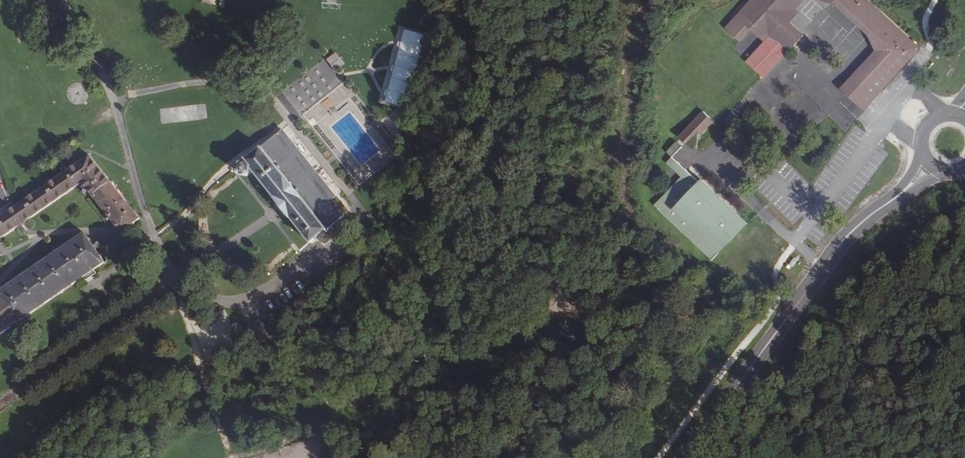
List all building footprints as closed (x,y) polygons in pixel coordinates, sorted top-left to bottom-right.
[(792,0),(741,0),(753,11),(740,27),(756,42),(792,0)] [(417,32),(399,89),(419,95),(436,37),(417,32)] [(335,52),(324,59),(333,72),(343,64),(335,52)] [(73,96),(70,93),(67,97),(76,104),(79,101),(76,98),(80,97),(83,94),(82,91),(78,88),(76,88),(73,92),(73,96)] [(676,137),(685,146),(710,119),(701,110),(676,137)] [(247,177),(252,173),(252,169),(311,243),(344,215),(332,198),(336,196),(283,130),(238,165),(238,171),(241,176),(247,177)] [(672,157),(680,145),(673,141),(665,153),(672,157)] [(89,154),(0,216),(0,239),(82,182),(122,233),(140,218),(89,154)] [(688,186),(668,208),(697,235),(693,239),(699,245),(697,247),(711,260),(746,223),(697,177),(694,179),(670,156),(664,163),(688,186)] [(82,277),(94,269),(104,262),(85,233),(0,291),(0,293),(19,321),(82,277)] [(96,273),(94,269),(82,277),(85,281),(96,273)]
